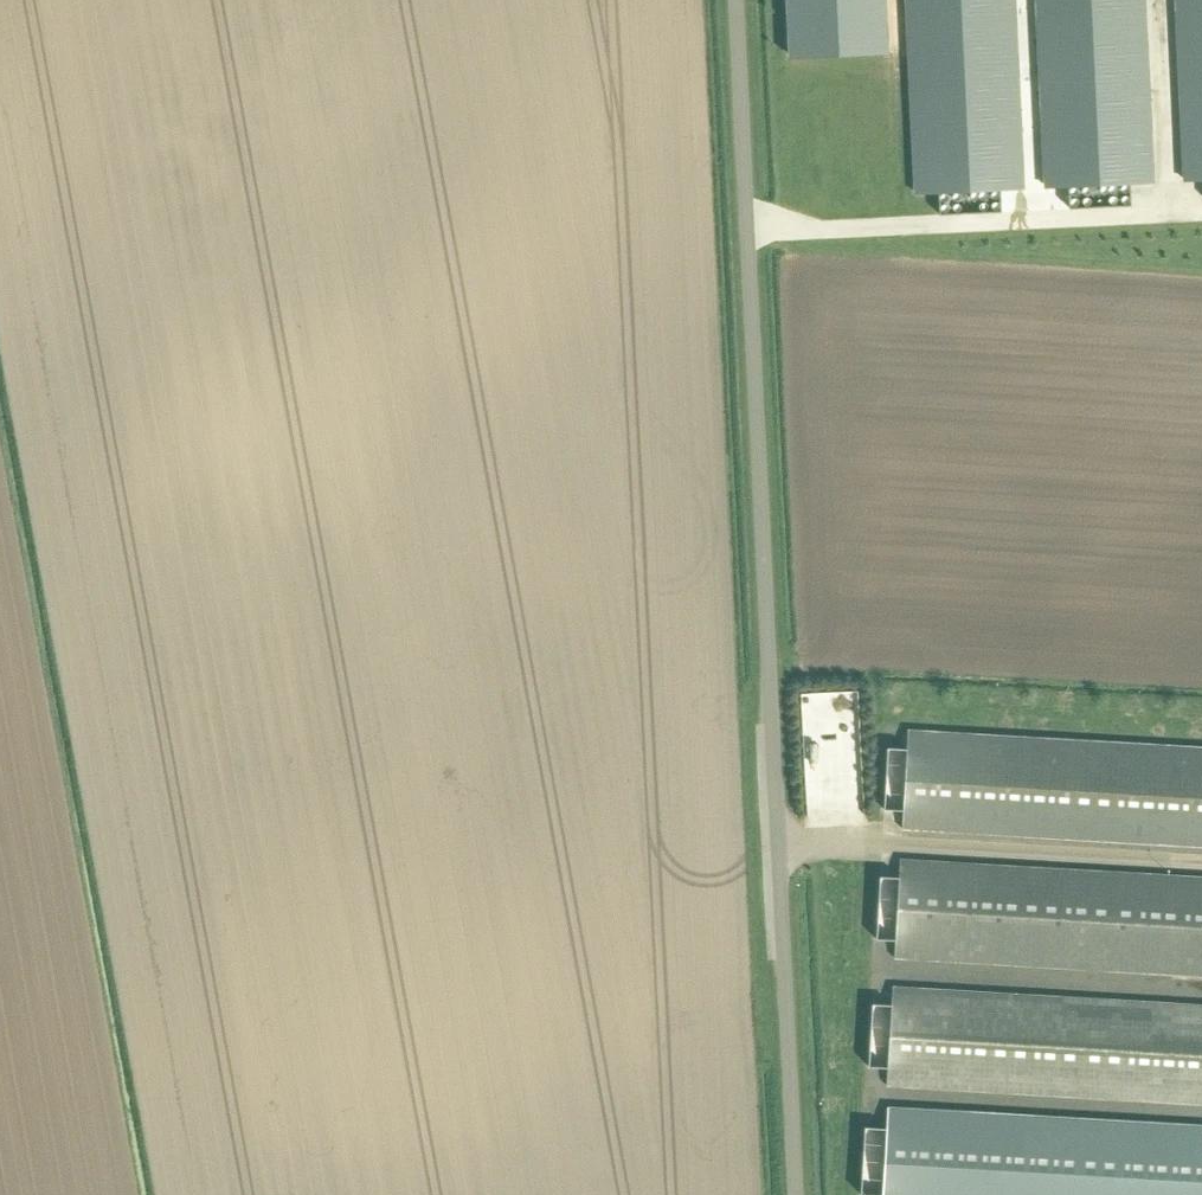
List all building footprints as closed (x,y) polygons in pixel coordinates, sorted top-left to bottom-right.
[(907,56),(916,177),(938,176),(940,198),(1001,194),(1000,171),(1022,170),(1013,49),(1010,0),(903,0),(907,56)] [(1151,160),(1143,41),(1140,0),(1033,0),(1037,48),(1046,168),(1068,167),(1069,189),(1131,185),(1129,162),(1151,160)] [(1173,36),(1182,157),(1201,155),(1201,0),(1171,0),(1173,36)] [(909,730),(903,830),(1201,847),(1201,747),(909,730)] [(899,857),(894,955),(1201,973),(1201,875),(899,857)] [(892,984),(886,1082),(1201,1100),(1201,1002),(892,984)] [(885,1106),(880,1194),(1201,1194),(1201,1124),(885,1106)]
